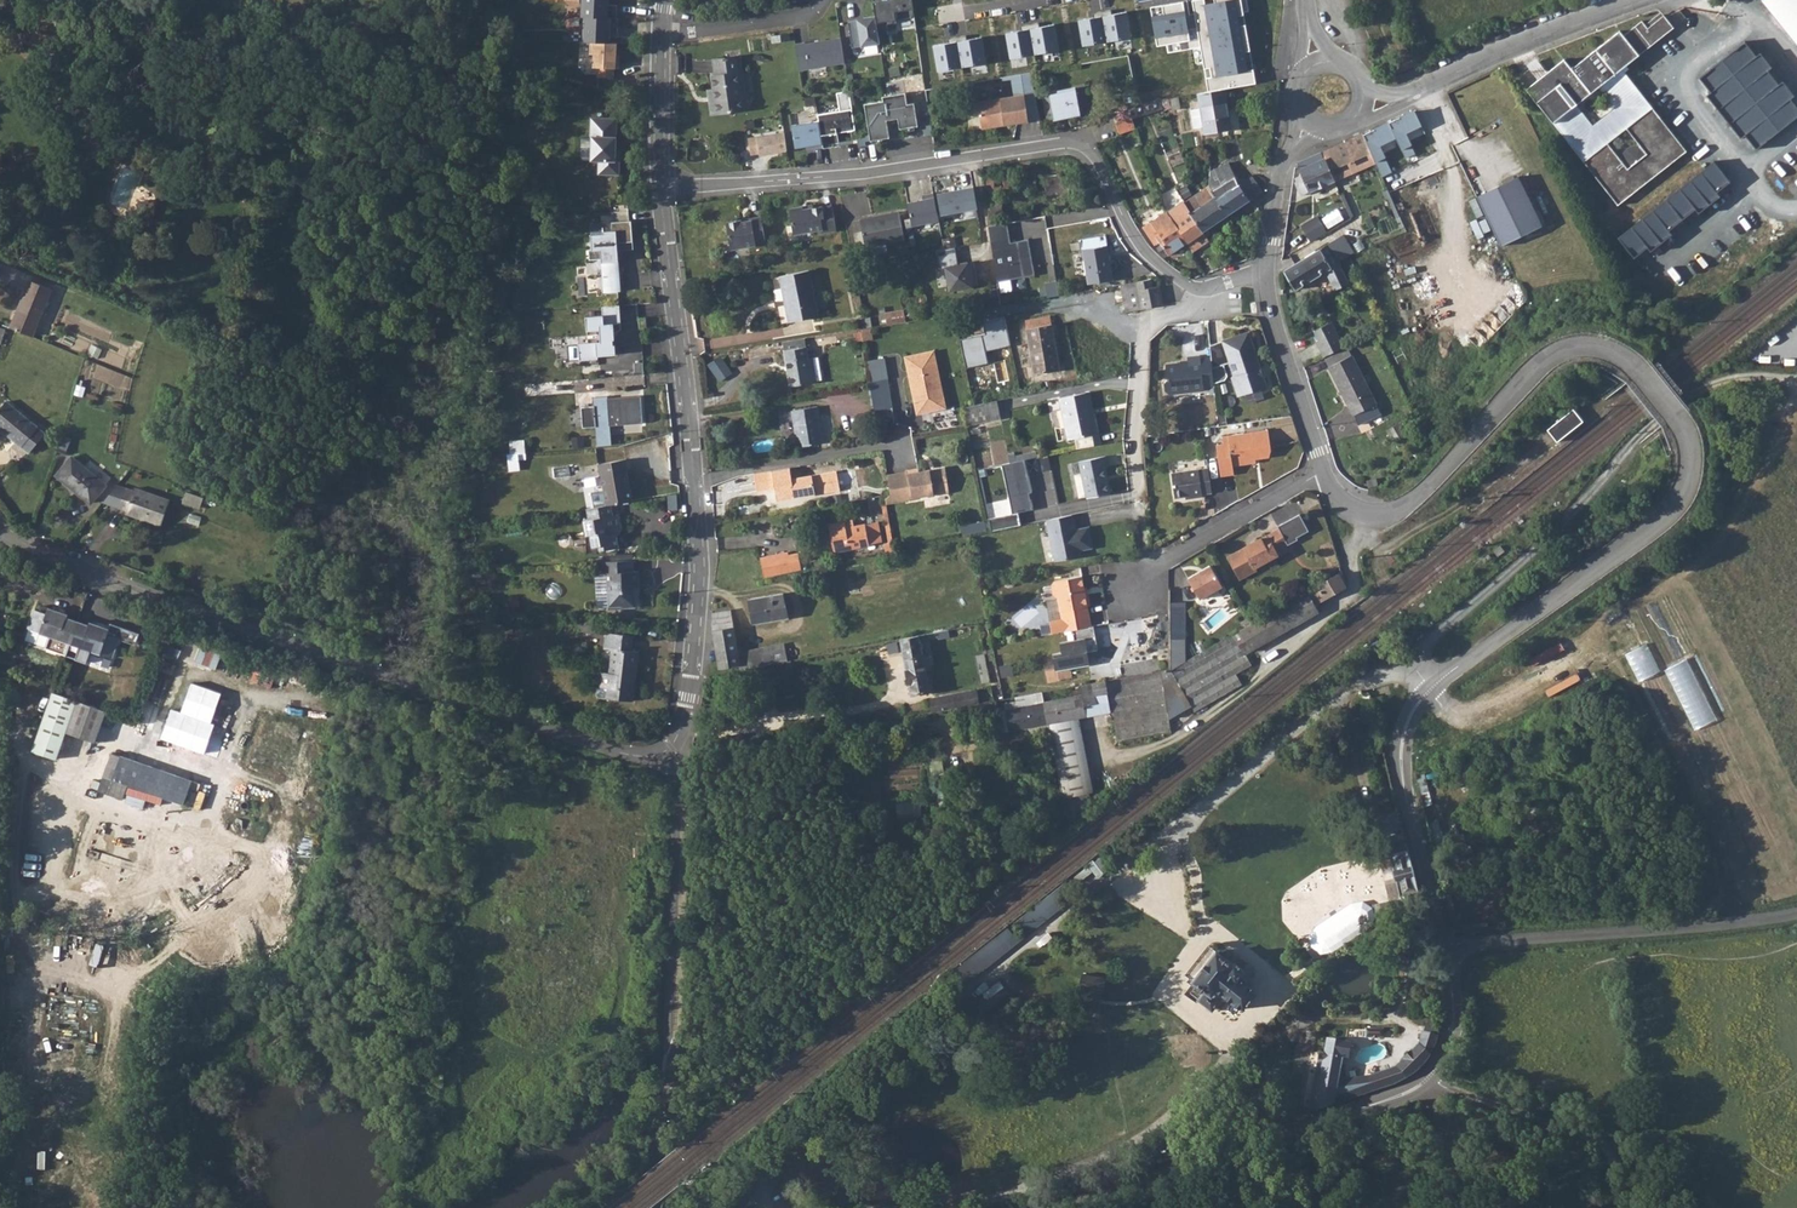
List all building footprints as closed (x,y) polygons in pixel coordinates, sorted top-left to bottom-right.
[(872,2),(874,16),(877,35),(887,33),(886,24),(896,23),(895,20),(914,17),(911,0),(884,0),(872,2)] [(1147,3),(1156,47),(1167,45),(1169,52),(1192,47),(1195,65),(1203,64),(1209,93),(1224,90),(1255,84),(1239,0),(1202,0),(1192,2),(1195,16),(1186,17),(1182,0),(1164,0),(1147,3)] [(1796,45),(1796,0),(1759,0),(1796,45)] [(1127,12),(1101,17),(1106,44),(1132,39),(1127,12)] [(856,19),(838,22),(840,40),(842,49),(878,44),(877,35),(874,16),(862,18),(863,21),(856,22),(856,19)] [(1662,16),(1647,28),(1641,22),(1623,36),(1619,31),(1571,69),(1563,60),(1525,89),(1618,205),(1685,151),(1620,71),(1672,29),(1662,16)] [(1106,44),(1101,17),(1078,21),(1083,48),(1106,44)] [(1059,51),(1054,25),(1030,30),(1035,56),(1059,51)] [(1035,56),(1030,30),(1004,34),(1009,60),(1035,56)] [(1673,30),(1654,46),(1677,74),(1697,58),(1673,30)] [(987,63),(982,38),(957,42),(962,68),(987,63)] [(618,75),(621,42),(582,39),(580,72),(618,75)] [(804,45),(794,46),(799,73),(844,66),(842,49),(840,40),(820,44),(804,46),(804,45)] [(962,68),(957,42),(933,47),(938,73),(962,68)] [(1746,42),(1700,78),(1712,93),(1708,97),(1741,139),(1748,137),(1758,150),(1796,119),(1796,107),(1792,100),(1795,98),(1784,84),(1780,87),(1767,71),(1772,67),(1761,53),(1757,56),(1746,42)] [(1410,56),(1397,61),(1389,65),(1394,75),(1414,67),(1410,56)] [(714,89),(709,90),(712,113),(744,109),(739,73),(742,73),(739,57),(712,60),(714,75),(712,75),(714,89)] [(1209,93),(1197,94),(1204,134),(1231,129),(1224,90),(1209,93)] [(1075,91),(1042,97),(1047,120),(1079,115),(1075,91)] [(863,104),(869,141),(889,137),(886,120),(897,119),(899,129),(917,126),(913,102),(906,104),(904,92),(881,96),(882,100),(863,104)] [(849,93),(836,95),(839,113),(817,116),(818,123),(823,150),(835,148),(832,134),(850,131),(851,141),(856,140),(856,137),(849,93)] [(1022,95),(976,101),(980,128),(1026,122),(1022,95)] [(1177,97),(1169,99),(1171,110),(1179,109),(1177,97)] [(1136,105),(1127,108),(1131,118),(1131,120),(1163,110),(1159,98),(1148,101),(1141,104),(1136,105)] [(1413,112),(1362,135),(1374,162),(1384,158),(1378,146),(1394,138),(1397,145),(1407,140),(1404,133),(1420,126),(1413,112)] [(616,114),(590,114),(590,133),(591,133),(591,157),(598,157),(598,170),(618,171),(619,157),(615,157),(615,146),(616,114)] [(1131,120),(1131,118),(1114,123),(1118,134),(1135,129),(1131,120)] [(813,152),(823,150),(818,123),(793,127),(791,127),(795,150),(812,147),(813,152)] [(759,156),(786,152),(783,134),(747,139),(749,156),(759,155),(759,156)] [(1361,134),(1320,153),(1333,182),(1375,164),(1374,162),(1362,135),(1361,134)] [(863,136),(856,137),(856,140),(857,146),(864,145),(863,136)] [(1397,145),(1404,159),(1414,154),(1407,140),(1397,145)] [(1320,153),(1296,163),(1301,175),(1294,178),(1294,183),(1300,196),(1333,182),(1320,153)] [(1375,164),(1381,177),(1391,173),(1384,158),(1374,162),(1375,164)] [(1714,159),(1611,235),(1631,261),(1646,249),(1652,253),(1672,237),(1668,232),(1695,210),(1701,214),(1722,198),(1719,194),(1733,184),(1714,159)] [(1208,186),(1207,187),(1227,216),(1249,201),(1238,186),(1224,164),(1209,174),(1208,186)] [(1049,186),(1044,187),(1047,200),(1070,196),(1065,173),(1048,176),(1049,186)] [(1033,174),(1016,177),(1018,193),(1036,190),(1033,174)] [(1250,176),(1238,186),(1249,201),(1250,202),(1263,193),(1250,176)] [(1518,177),(1477,196),(1500,246),(1541,227),(1518,177)] [(1207,187),(1184,203),(1203,232),(1227,216),(1207,187)] [(973,188),(937,193),(941,214),(976,208),(973,188)] [(937,219),(931,192),(920,194),(921,199),(905,202),(910,225),(937,219)] [(151,206),(150,203),(148,199),(136,204),(137,206),(136,208),(135,210),(135,212),(130,215),(133,222),(148,216),(149,218),(152,217),(154,205),(151,206)] [(1183,201),(1166,213),(1169,218),(1187,244),(1203,232),(1184,203),(1183,201)] [(1002,203),(987,205),(989,220),(1004,217),(1002,203)] [(802,207),(789,209),(793,234),(822,229),(822,232),(836,230),(832,208),(822,209),(822,207),(802,210),(802,207)] [(1324,218),(1329,228),(1345,219),(1339,209),(1324,218)] [(970,210),(956,213),(957,219),(971,216),(970,210)] [(898,213),(859,221),(865,247),(904,238),(898,213)] [(1302,223),(1311,241),(1329,231),(1320,214),(1302,223)] [(741,220),(726,223),(730,249),(755,245),(755,242),(764,241),(760,217),(750,219),(750,221),(741,222),(741,220)] [(604,287),(621,285),(616,240),(632,238),(629,218),(610,220),(611,228),(602,229),(602,232),(590,233),(591,247),(588,247),(589,258),(601,257),(604,287)] [(1151,222),(1142,228),(1155,245),(1159,244),(1168,257),(1187,244),(1169,218),(1154,228),(1151,222)] [(987,226),(996,282),(1034,275),(1027,239),(1010,242),(1006,223),(987,226)] [(1105,235),(1080,239),(1087,284),(1112,280),(1105,235)] [(1336,239),(1328,243),(1337,258),(1344,253),(1336,239)] [(1283,271),(1295,291),(1324,273),(1334,290),(1348,282),(1344,274),(1339,264),(1337,258),(1328,243),(1289,267),(1283,271)] [(957,265),(953,247),(935,250),(938,269),(944,268),(948,291),(976,285),(972,262),(957,265)] [(1297,261),(1307,255),(1303,248),(1293,254),(1297,261)] [(809,271),(779,277),(789,322),(818,316),(809,271)] [(1151,279),(1136,281),(1142,310),(1150,308),(1163,306),(1158,286),(1152,287),(1151,279)] [(29,280),(10,327),(32,336),(50,289),(29,280)] [(1136,281),(1121,284),(1122,289),(1126,312),(1133,311),(1142,310),(1136,281)] [(44,318),(55,322),(65,291),(55,288),(44,318)] [(968,297),(955,299),(957,308),(992,303),(990,290),(967,293),(968,297)] [(619,322),(617,303),(600,305),(601,313),(584,315),(586,341),(576,342),(577,343),(566,344),(567,359),(578,358),(578,359),(597,357),(596,355),(614,353),(613,343),(612,343),(612,338),(613,338),(612,322),(619,322)] [(902,312),(877,316),(878,325),(903,321),(902,312)] [(1012,347),(1005,313),(981,318),(985,335),(961,340),(966,366),(986,362),(984,352),(1012,347)] [(1050,317),(1024,321),(1034,373),(1059,369),(1050,317)] [(1314,341),(1322,357),(1344,346),(1331,322),(1314,332),(1318,340),(1314,341)] [(872,339),(870,328),(866,328),(861,329),(863,340),(872,339)] [(1247,333),(1208,346),(1210,359),(1211,369),(1228,363),(1233,377),(1231,378),(1237,397),(1266,387),(1247,333)] [(784,351),(783,351),(789,386),(812,383),(812,381),(819,379),(815,357),(808,358),(806,348),(805,348),(804,338),(783,342),(784,351)] [(1344,346),(1322,357),(1328,367),(1350,356),(1345,346),(1344,346)] [(931,350),(903,356),(906,370),(909,369),(910,374),(907,375),(915,413),(944,407),(931,350)] [(1328,367),(1357,426),(1380,414),(1351,356),(1350,356),(1328,367)] [(1211,369),(1210,359),(1199,360),(1199,357),(1187,358),(1187,365),(1179,366),(1179,364),(1165,365),(1166,380),(1163,383),(1164,390),(1167,394),(1202,391),(1202,387),(1213,386),(1211,369)] [(887,381),(869,384),(874,410),(891,408),(887,381)] [(606,385),(593,386),(598,444),(611,443),(609,424),(642,421),(640,396),(607,398),(606,385)] [(1086,389),(1082,390),(1086,411),(1090,410),(1086,389)] [(1086,411),(1082,390),(1056,395),(1065,436),(1094,430),(1090,410),(1086,411)] [(993,397),(962,404),(966,421),(997,415),(993,397)] [(0,408),(0,430),(29,454),(45,433),(6,401),(0,408)] [(816,408),(791,412),(796,447),(822,443),(816,408)] [(1585,421),(1575,409),(1549,429),(1559,441),(1585,421)] [(1222,443),(1215,444),(1220,476),(1233,474),(1232,465),(1255,462),(1254,459),(1259,458),(1268,457),(1270,449),(1267,429),(1221,436),(1222,443)] [(63,435),(56,451),(64,454),(71,438),(63,435)] [(509,440),(512,470),(523,469),(521,459),(529,458),(527,438),(509,440)] [(1102,454),(1076,459),(1079,472),(1071,473),(1076,495),(1083,494),(1084,496),(1107,491),(1102,466),(1104,465),(1102,454)] [(71,457),(56,476),(90,503),(105,485),(71,457)] [(599,473),(605,504),(609,503),(630,499),(625,469),(627,469),(625,458),(595,463),(597,474),(599,473)] [(1026,461),(1000,467),(1011,514),(1016,513),(1031,509),(1027,494),(1034,493),(1026,461)] [(814,474),(813,464),(794,466),(795,475),(814,474)] [(916,467),(903,470),(908,498),(947,491),(943,466),(932,468),(933,470),(928,471),(928,469),(917,471),(916,467)] [(1174,497),(1184,496),(1191,494),(1191,498),(1202,496),(1202,493),(1211,492),(1207,467),(1171,472),(1174,497)] [(777,502),(839,491),(838,483),(836,471),(791,480),(789,468),(753,474),(756,492),(774,489),(777,502)] [(844,470),(836,471),(838,483),(846,482),(844,470)] [(134,488),(133,490),(116,485),(102,503),(126,511),(125,514),(160,526),(169,500),(134,488)] [(187,492),(185,503),(203,506),(205,496),(187,492)] [(581,519),(584,539),(589,539),(591,547),(603,544),(604,549),(617,547),(615,536),(621,528),(618,513),(611,514),(609,503),(605,504),(588,506),(590,518),(581,519)] [(1011,514),(986,517),(989,530),(1018,524),(1016,513),(1011,514)] [(1073,528),(1070,513),(1045,519),(1053,560),(1079,554),(1078,548),(1090,546),(1086,525),(1073,528)] [(1276,525),(1279,530),(1287,546),(1297,541),(1295,539),(1308,532),(1299,514),(1276,525)] [(851,520),(828,524),(832,550),(881,542),(877,522),(853,527),(851,520)] [(1287,546),(1279,530),(1226,557),(1238,580),(1256,571),(1254,567),(1276,556),(1274,552),(1287,546)] [(589,539),(584,539),(587,552),(604,549),(603,544),(591,547),(589,539)] [(786,552),(776,554),(780,575),(782,574),(786,573),(791,573),(786,552)] [(776,554),(758,559),(763,578),(780,575),(776,554)] [(630,558),(604,560),(605,572),(609,572),(610,605),(621,605),(623,607),(633,606),(632,587),(637,586),(637,569),(631,569),(630,558)] [(1221,586),(1209,566),(1187,579),(1198,599),(1221,586)] [(1128,677),(1080,685),(1084,704),(1084,706),(1096,704),(1095,695),(1107,693),(1117,744),(1171,734),(1169,720),(1172,718),(1191,707),(1195,715),(1244,687),(1237,676),(1253,667),(1245,653),(1251,649),(1252,651),(1319,612),(1315,604),(1345,586),(1341,572),(1301,594),(1252,623),(1212,646),(1185,661),(1169,670),(1168,669),(1128,677)] [(1051,594),(1057,597),(1061,620),(1062,631),(1071,630),(1089,627),(1086,608),(1089,607),(1087,594),(1083,595),(1082,588),(1080,576),(1054,581),(1054,582),(1050,586),(1051,594)] [(783,593),(750,600),(754,622),(788,617),(783,593)] [(1185,602),(1169,603),(1171,659),(1187,658),(1185,602)] [(44,648),(65,655),(77,621),(66,617),(67,614),(47,608),(45,613),(34,609),(28,628),(49,635),(44,648)] [(712,614),(712,630),(720,674),(787,662),(783,643),(738,652),(731,611),(712,614)] [(1062,631),(1061,620),(1049,622),(1051,633),(1062,631)] [(77,621),(65,655),(86,662),(90,649),(111,656),(118,638),(107,634),(109,629),(89,622),(88,625),(77,621)] [(581,623),(581,631),(596,633),(596,625),(581,623)] [(1089,627),(1071,630),(1072,640),(1058,643),(1059,652),(1050,653),(1054,671),(1088,666),(1085,651),(1096,650),(1092,626),(1089,627)] [(608,633),(606,648),(613,649),(611,673),(603,672),(601,687),(609,688),(608,698),(633,701),(639,652),(632,651),(633,635),(608,633)] [(918,637),(900,640),(911,695),(930,691),(918,637)] [(1080,685),(1041,692),(1048,724),(1079,718),(1087,716),(1084,706),(1084,704),(1080,685)] [(52,691),(51,691),(31,751),(56,759),(66,732),(94,742),(106,710),(79,701),(52,691)] [(1016,707),(1004,710),(1008,731),(1048,724),(1041,692),(1014,697),(1016,707)] [(1008,731),(1004,710),(999,711),(996,713),(1000,732),(1008,731)] [(1079,718),(1048,724),(1050,736),(1081,729),(1079,718)] [(1081,729),(1050,736),(1062,798),(1093,792),(1081,729)] [(98,790),(107,794),(112,780),(120,756),(112,753),(98,790)] [(120,756),(112,780),(139,789),(183,805),(191,781),(120,756)] [(1057,833),(1067,825),(1064,820),(1053,829),(1057,833)] [(1392,843),(1394,854),(1408,851),(1405,840),(1392,843)] [(108,882),(118,850),(110,848),(100,880),(108,882)] [(1394,854),(1390,855),(1400,896),(1405,895),(1407,906),(1421,903),(1418,892),(1408,851),(1394,854)] [(1027,936),(1066,904),(1055,891),(1016,923),(1027,936)] [(1367,897),(1308,930),(1322,955),(1375,926),(1369,916),(1376,913),(1367,897)] [(1207,960),(1186,989),(1212,1009),(1223,996),(1242,1010),(1256,992),(1248,985),(1252,980),(1241,972),(1243,969),(1232,961),(1231,964),(1214,952),(1207,960)] [(1324,1058),(1314,1114),(1411,1080),(1418,1074),(1435,1052),(1439,1038),(1423,1034),(1419,1048),(1397,1068),(1373,1076),(1339,1083),(1344,1062),(1348,1063),(1351,1048),(1327,1043),(1324,1058)]
